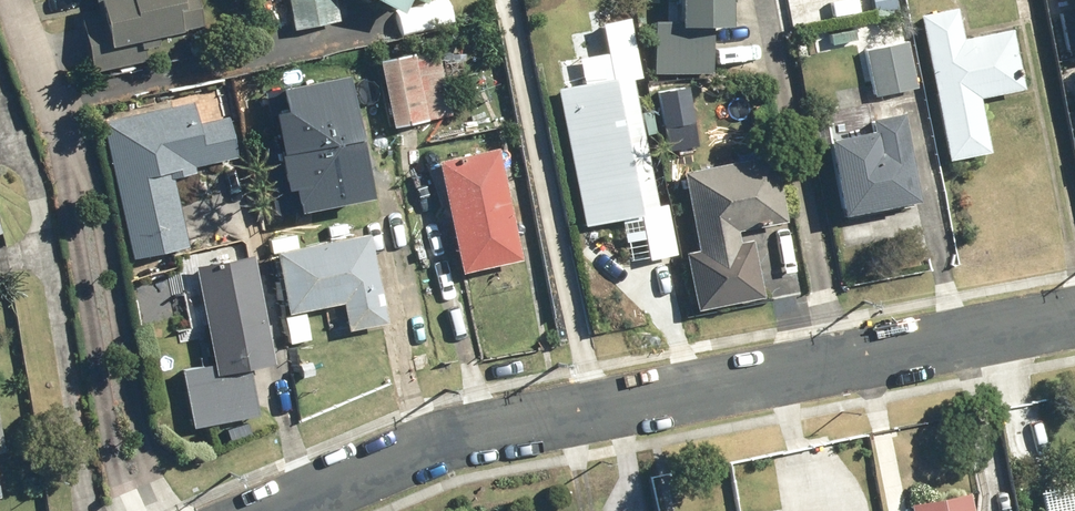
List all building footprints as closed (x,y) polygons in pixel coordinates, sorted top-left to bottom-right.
[(90,72),(143,62),(139,40),(201,28),(195,0),(95,0),(98,16),(80,19),(90,72)] [(334,0),(286,0),(293,31),(339,21),(334,0)] [(405,0),(372,0),(398,13),(405,0)] [(725,0),(676,0),(676,21),(655,21),(654,72),(710,73),(710,25),(724,26),(725,0)] [(1064,51),(1074,49),(1074,8),(1056,11),(1064,51)] [(956,9),(919,15),(946,161),(988,154),(977,99),(1023,90),(1011,28),(961,37),(956,9)] [(585,82),(555,88),(585,227),(638,215),(647,260),(671,255),(633,76),(639,75),(628,19),(600,24),(606,53),(580,59),(585,82)] [(904,36),(862,46),(874,98),(916,88),(904,36)] [(451,116),(438,50),(374,62),(387,129),(451,116)] [(257,89),(288,223),(377,203),(345,69),(257,89)] [(692,121),(685,87),(654,93),(662,128),(692,121)] [(102,118),(129,260),(187,249),(174,181),(196,177),(194,168),(237,159),(229,118),(197,124),(193,100),(102,118)] [(829,138),(823,139),(838,215),(916,199),(899,117),(871,122),(867,103),(824,112),(829,138)] [(520,260),(495,146),(432,160),(457,274),(520,260)] [(770,155),(681,172),(696,251),(683,253),(694,310),(760,298),(749,240),(738,242),(736,230),(783,221),(770,155)] [(368,236),(276,254),(287,315),(341,305),(346,330),(384,322),(368,236)] [(273,365),(252,254),(193,265),(198,295),(183,298),(189,329),(203,326),(211,365),(183,370),(194,427),(257,415),(249,370),(273,365)] [(909,505),(910,510),(972,510),(968,493),(909,505)]
